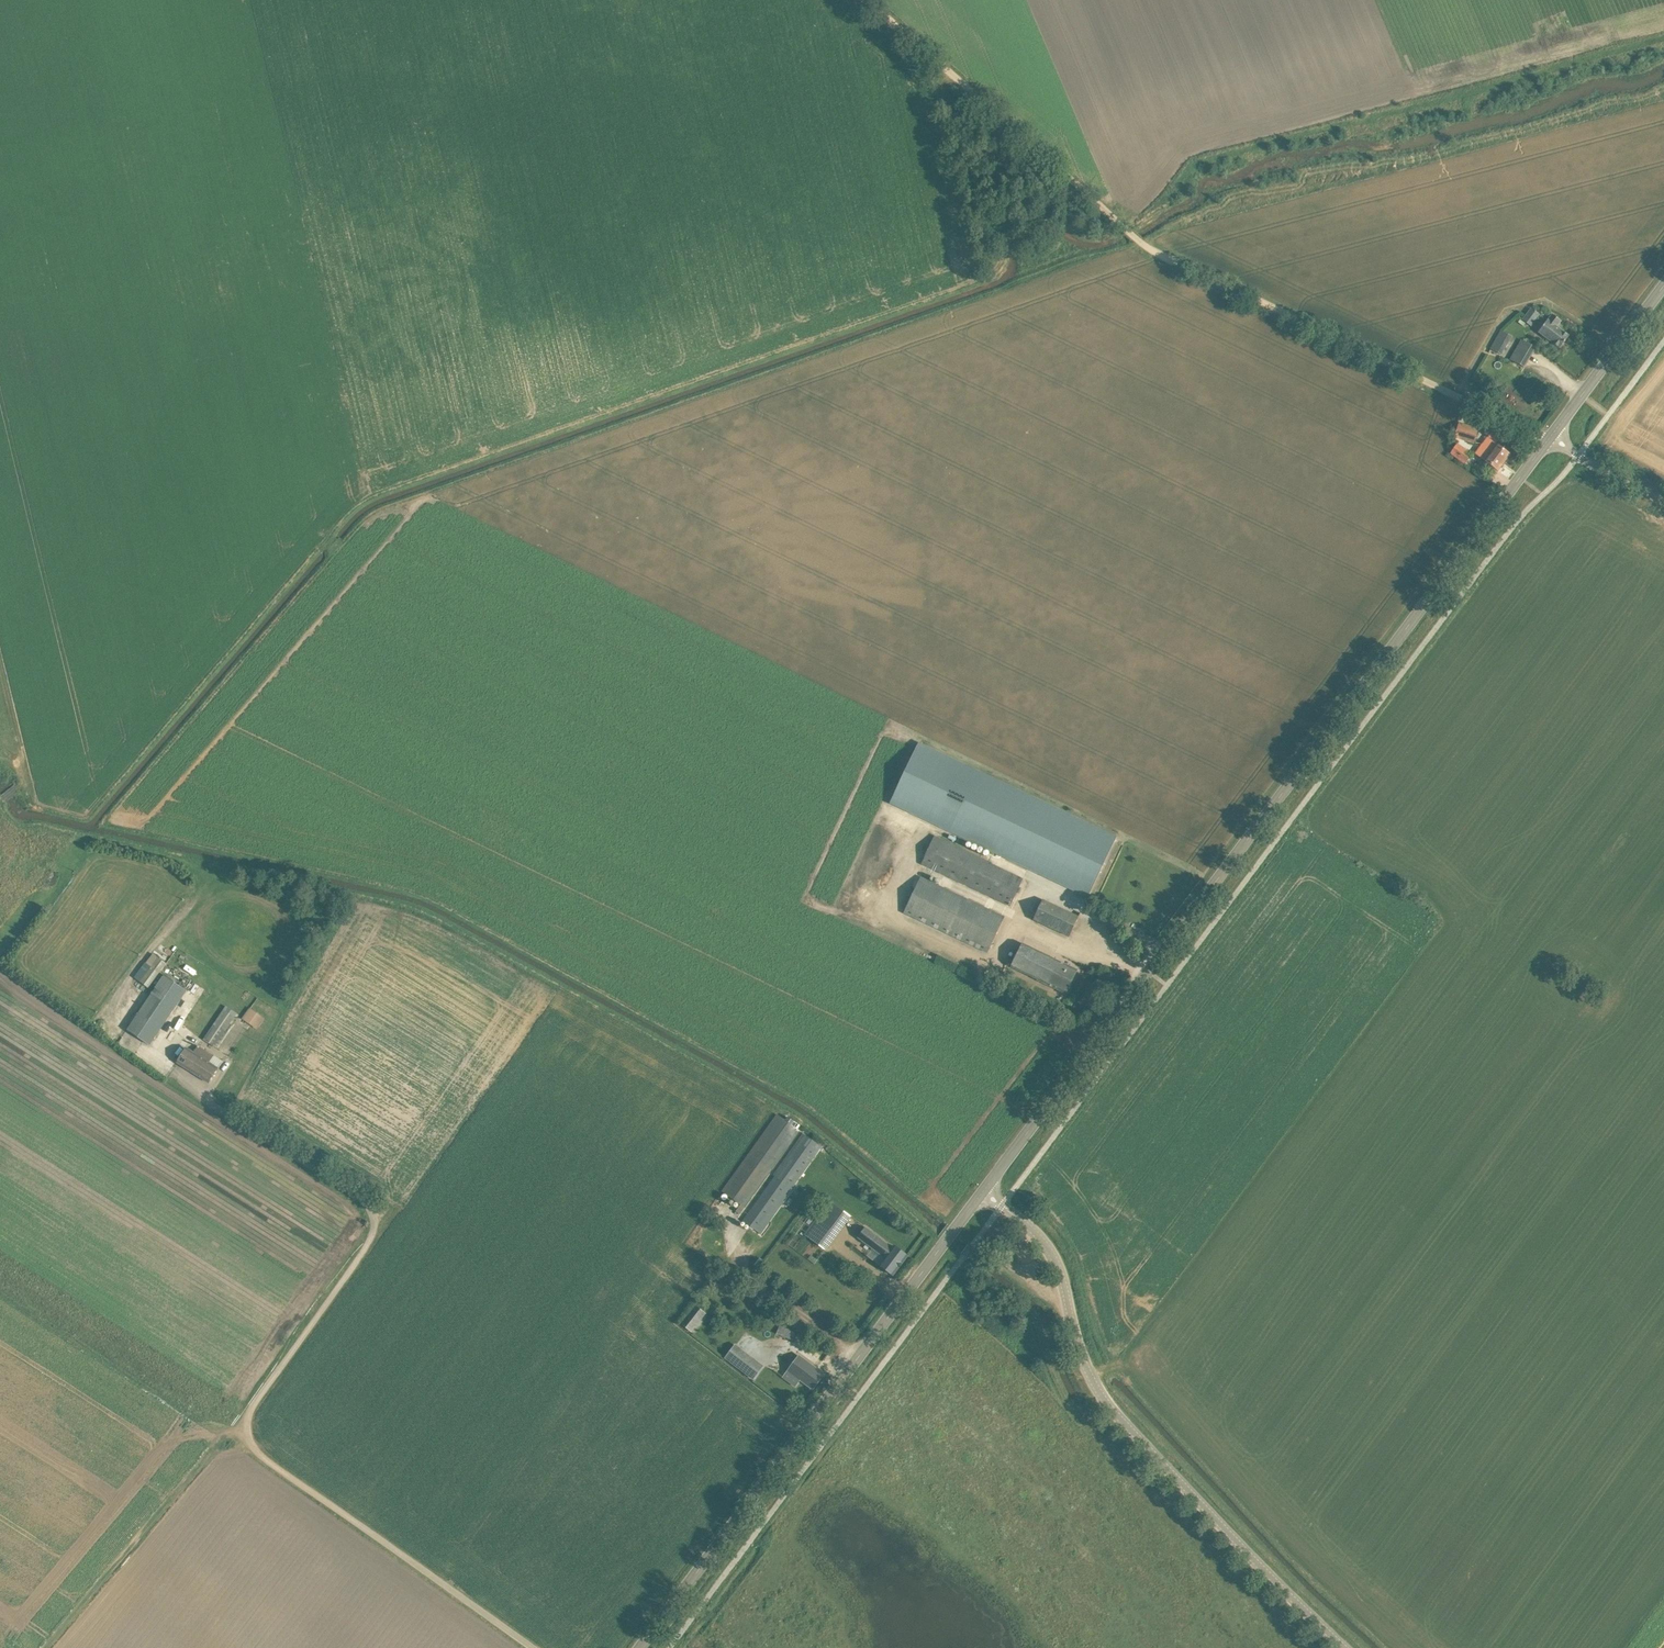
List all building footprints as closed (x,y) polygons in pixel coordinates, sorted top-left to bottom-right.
[(1523,319),(1531,325),(1540,314),(1531,308),(1523,319)] [(1569,336),(1564,333),(1556,327),(1561,320),(1553,313),(1547,320),(1539,332),(1560,348),(1569,336)] [(1507,343),(1497,338),(1491,349),(1501,354),(1507,343)] [(1523,339),(1510,359),(1524,367),(1536,346),(1523,339)] [(1460,424),(1456,438),(1472,442),(1476,429),(1460,424)] [(1510,455),(1505,452),(1496,444),(1495,445),(1494,444),(1497,440),(1498,441),(1500,438),(1488,429),(1479,441),(1482,443),(1481,445),(1486,447),(1492,451),(1491,453),(1500,459),(1504,463),(1510,455)] [(1457,443),(1450,454),(1464,464),(1471,454),(1457,443)] [(1504,463),(1500,459),(1491,453),(1492,451),(1486,447),(1481,445),(1475,453),(1479,456),(1498,470),(1504,463)] [(922,733),(893,794),(1091,886),(1119,825),(922,733)] [(921,864),(1010,906),(1023,877),(935,835),(921,864)] [(987,953),(1005,916),(921,877),(904,913),(987,953)] [(1081,906),(1048,891),(1034,920),(1068,936),(1081,906)] [(1077,970),(1022,944),(1011,967),(1066,993),(1077,970)] [(151,967),(140,982),(148,988),(167,964),(153,954),(146,963),(151,967)] [(130,1031),(149,1044),(186,990),(166,977),(130,1031)] [(237,1013),(226,1006),(203,1039),(214,1046),(237,1013)] [(243,1019),(250,1024),(257,1029),(265,1018),(258,1013),(251,1008),(243,1019)] [(214,1056),(199,1046),(195,1053),(187,1047),(177,1062),(209,1083),(219,1068),(210,1062),(214,1056)] [(778,1114),(771,1123),(722,1192),(740,1205),(735,1211),(740,1215),(801,1131),(800,1130),(802,1127),(798,1124),(795,1127),(778,1114)] [(822,1146),(803,1133),(743,1221),(762,1234),(792,1190),(795,1192),(799,1187),(795,1185),(815,1155),(822,1146)] [(826,1251),(851,1217),(829,1200),(804,1234),(826,1251)] [(893,1275),(908,1256),(894,1245),(892,1247),(888,1244),(865,1227),(858,1237),(885,1258),(879,1265),(893,1275)] [(989,1242),(984,1249),(989,1253),(994,1246),(989,1242)] [(682,1324),(693,1332),(707,1312),(696,1304),(682,1324)] [(795,1341),(798,1333),(779,1326),(776,1334),(795,1341)] [(753,1380),(763,1367),(735,1345),(725,1358),(753,1380)] [(798,1356),(783,1377),(794,1385),(799,1378),(814,1389),(824,1375),(798,1356)]
